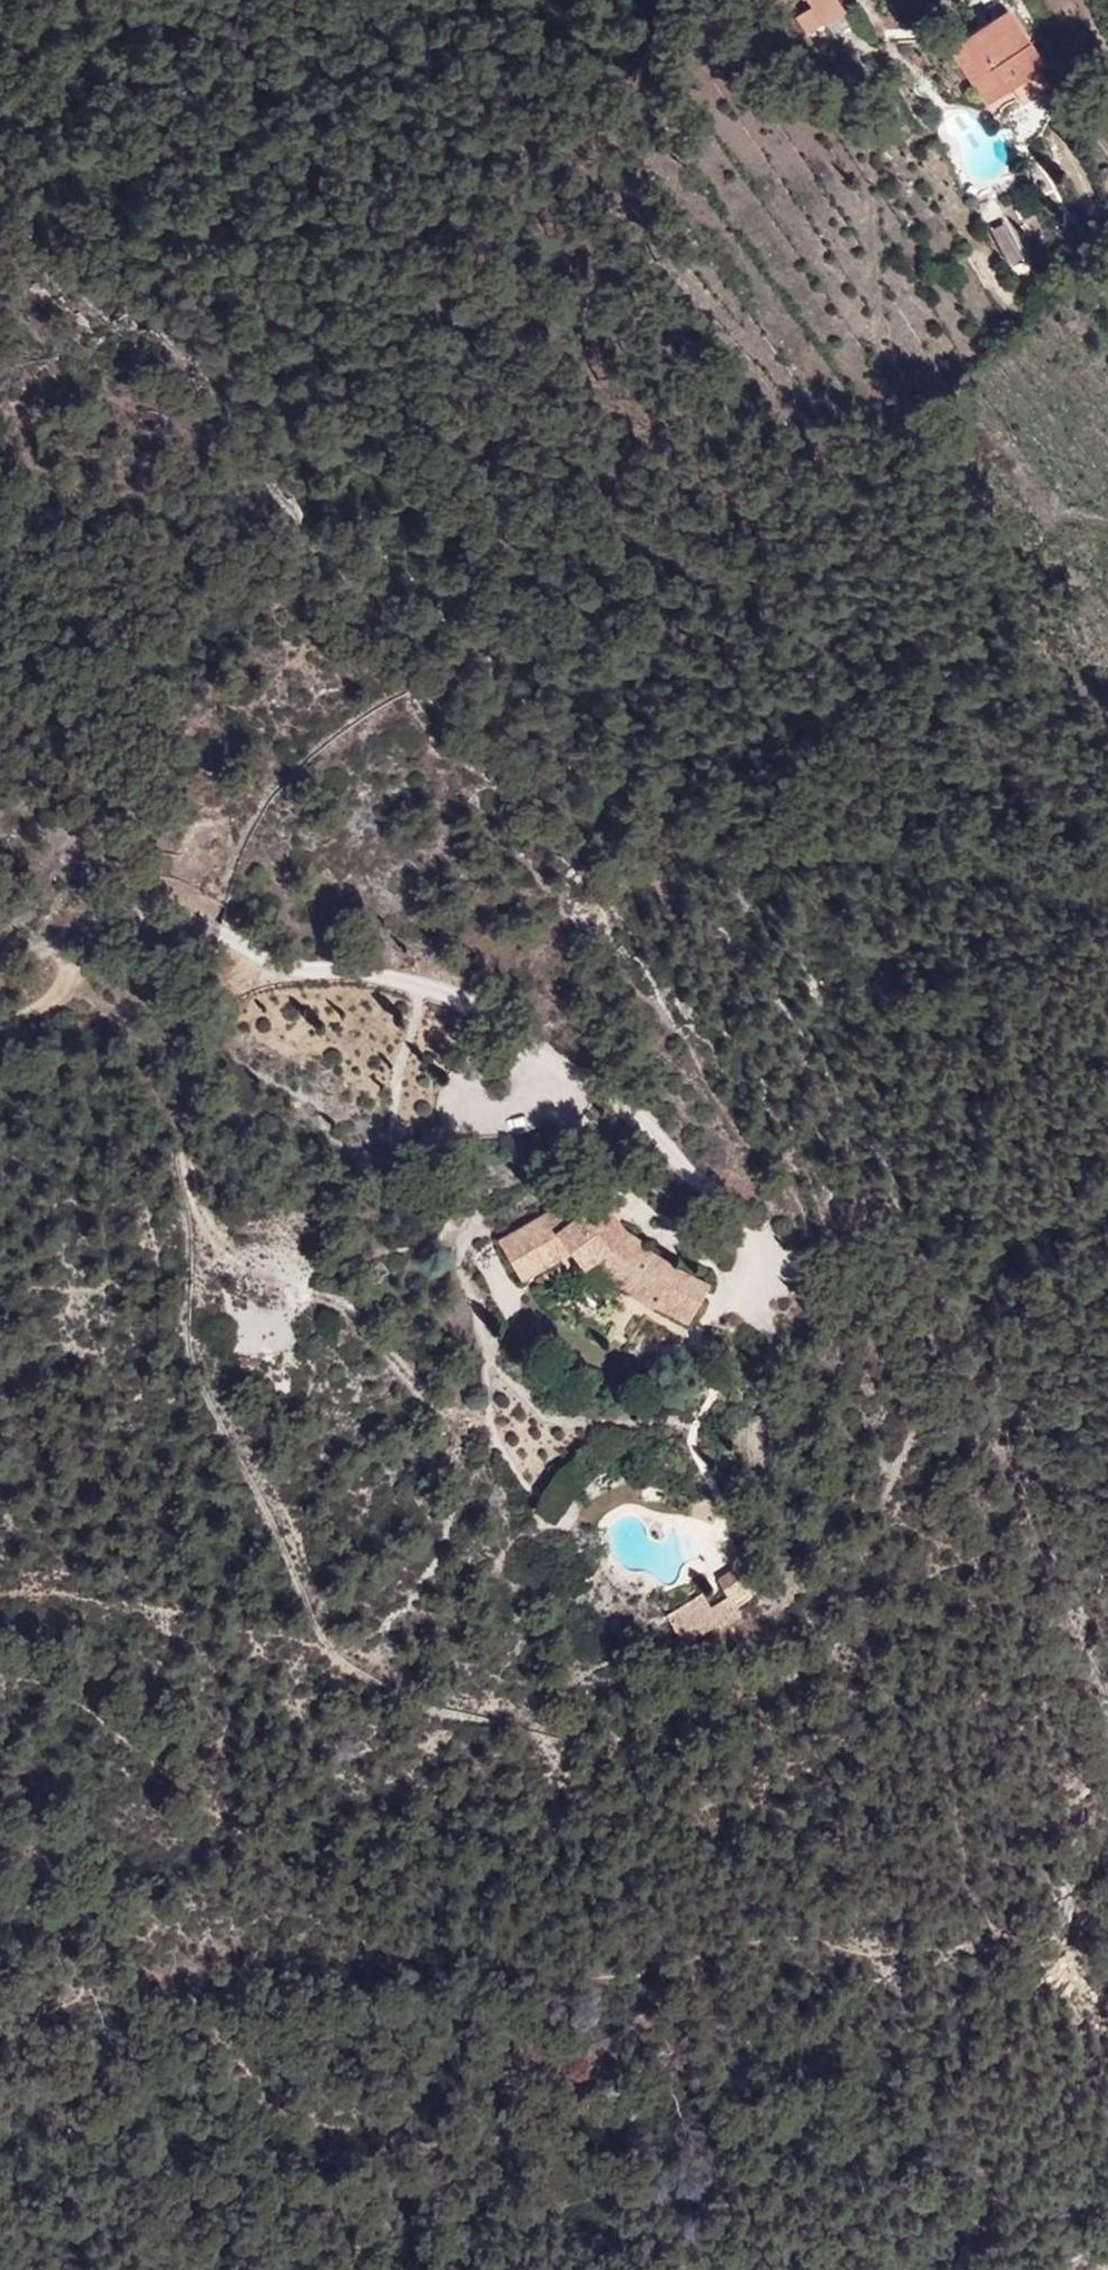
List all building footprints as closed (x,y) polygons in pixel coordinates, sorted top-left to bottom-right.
[(804,36),(840,17),(831,0),(800,0),(805,10),(794,16),(804,36)] [(847,14),(874,3),(872,0),(841,0),(847,14)] [(1024,31),(972,64),(1005,116),(1057,83),(1024,31)] [(639,1303),(687,1328),(708,1287),(654,1256),(610,1213),(594,1227),(566,1198),(544,1217),(499,1244),(521,1284),(571,1256),(584,1270),(589,1268),(639,1303)] [(734,1550),(734,1570),(717,1579),(728,1598),(712,1607),(703,1593),(667,1615),(686,1645),(720,1625),(724,1630),(744,1617),(734,1602),(760,1585),(761,1551),(734,1550)]
